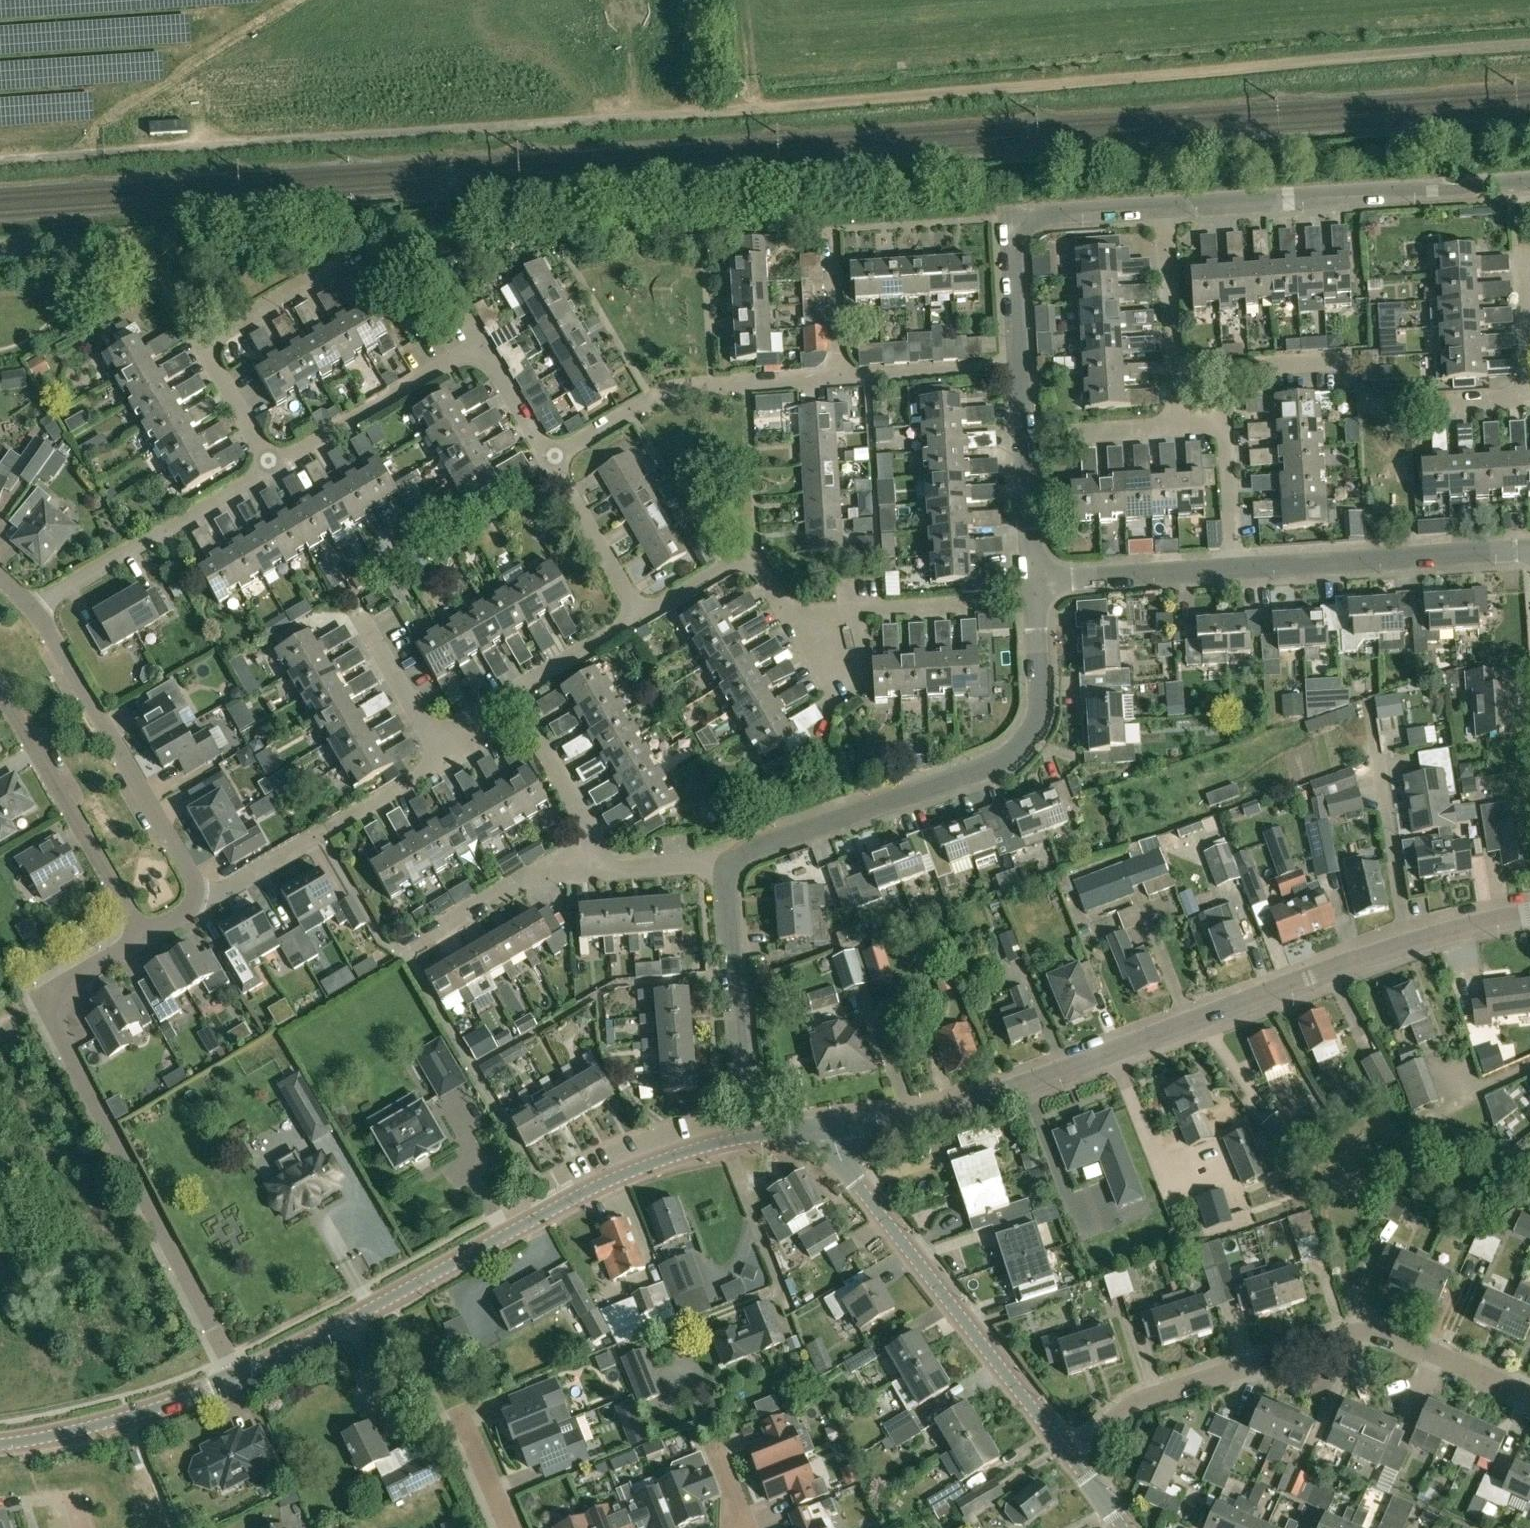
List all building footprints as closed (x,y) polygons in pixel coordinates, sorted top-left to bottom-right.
[(187,122),(169,123),(169,134),(187,133),(187,122)] [(169,123),(150,124),(151,135),(169,134),(169,123)] [(1380,216),(1365,216),(1365,231),(1375,231),(1380,226),(1380,216)] [(767,282),(766,257),(768,257),(776,248),(775,235),(739,237),(741,263),(730,263),(731,281),(726,281),(727,289),(732,288),(752,287),(752,283),(767,282)] [(1334,261),(1323,262),(1325,302),(1341,301),(1341,295),(1350,295),(1350,301),(1352,301),(1351,288),(1348,247),(1347,236),(1333,237),(1333,248),(1334,261)] [(1308,263),(1297,264),(1299,297),(1299,304),(1300,313),(1312,312),(1311,303),(1325,302),(1323,262),(1322,262),(1321,248),(1321,238),(1306,239),(1307,249),(1308,263)] [(1091,240),(1076,241),(1077,253),(1078,279),(1118,277),(1132,276),(1131,261),(1130,261),(1129,250),(1117,250),(1116,239),(1091,240)] [(1282,264),(1270,265),(1272,300),(1273,306),(1289,305),(1289,298),(1299,297),(1297,264),(1296,264),(1295,250),(1295,240),(1280,241),(1281,251),(1282,264)] [(430,251),(433,259),(446,252),(442,244),(430,251)] [(1474,246),(1434,249),(1436,276),(1476,274),(1490,273),(1509,272),(1508,257),(1489,258),(1481,259),(1475,259),(1474,246)] [(1050,251),(1033,252),(1031,252),(1032,266),(1051,264),(1050,251)] [(1255,266),(1244,267),(1246,302),(1247,307),(1263,306),(1263,300),(1272,300),(1270,265),(1269,252),(1254,253),(1255,266)] [(801,255),(802,280),(822,279),(824,278),(823,268),(821,268),(820,255),(822,255),(822,253),(801,255)] [(930,254),(923,255),(923,260),(925,280),(929,280),(930,296),(954,294),(953,278),(949,278),(947,253),(947,258),(931,259),(930,254)] [(955,253),(947,253),(949,278),(953,278),(954,294),(979,292),(978,277),(974,277),(973,257),(955,258),(955,253)] [(446,259),(452,267),(460,262),(455,254),(446,259)] [(1230,268),(1218,269),(1220,304),(1221,309),(1237,308),(1237,302),(1246,302),(1244,267),(1243,254),(1229,255),(1230,268)] [(906,255),(899,256),(900,281),(904,281),(905,298),(925,296),(925,305),(930,305),(930,296),(929,280),(925,280),(923,260),(906,261),(906,255)] [(882,257),(875,258),(876,283),(880,283),(881,299),(905,298),(904,281),(900,281),(899,256),(898,256),(899,261),(882,262),(882,257)] [(1204,270),(1192,271),(1195,311),(1210,310),(1210,304),(1220,304),(1218,269),(1217,256),(1203,256),(1204,265),(1204,270)] [(856,301),(881,299),(880,283),(876,283),(875,258),(874,258),(875,263),(857,264),(857,259),(849,259),(851,285),(855,284),(856,301)] [(513,312),(526,305),(525,304),(538,296),(537,294),(559,281),(554,283),(546,269),(551,266),(547,259),(524,272),(526,276),(500,291),(513,312)] [(1476,274),(1436,276),(1437,292),(1442,292),(1443,302),(1478,300),(1492,299),(1491,284),(1477,285),(1476,274)] [(1118,277),(1078,279),(1079,295),(1083,294),(1084,305),(1120,303),(1134,302),(1133,287),(1119,287),(1118,277),(1132,276),(1118,277)] [(802,280),(803,304),(823,303),(825,303),(824,293),(823,293),(822,279),(802,280)] [(1367,281),(1368,292),(1384,290),(1383,279),(1367,281)] [(526,305),(538,327),(552,319),(550,315),(567,305),(567,304),(558,289),(563,287),(559,281),(537,294),(538,296),(525,304),(526,305)] [(728,313),(733,312),(753,311),(753,307),(769,306),(767,282),(752,283),(752,287),(732,288),(733,305),(728,306),(728,313)] [(358,312),(347,318),(368,353),(378,347),(384,356),(396,348),(376,313),(386,307),(374,286),(351,300),(358,312)] [(335,325),(325,331),(345,366),(368,353),(347,318),(330,289),(318,296),(335,325)] [(478,315),(486,328),(497,321),(503,318),(496,304),(489,308),(484,300),(472,307),(477,315),(478,315)] [(1443,302),(1438,302),(1439,319),(1443,318),(1444,328),(1480,326),(1494,325),(1493,310),(1479,311),(1478,300),(1443,302)] [(325,331),(308,302),(296,309),(312,338),(303,344),(302,344),(323,379),(345,366),(325,331)] [(538,327),(551,348),(565,339),(563,336),(580,326),(580,325),(571,310),(575,308),(571,302),(567,304),(567,305),(550,315),(552,319),(538,327)] [(812,319),(812,328),(825,328),(827,328),(826,317),(824,318),(823,303),(803,304),(804,319),(812,319)] [(1084,305),(1080,306),(1081,332),(1121,329),(1136,328),(1135,314),(1121,314),(1120,303),(1084,305)] [(1401,305),(1379,306),(1380,315),(1401,314),(1401,305)] [(729,338),(734,337),(755,335),(755,331),(770,330),(769,306),(753,307),(753,311),(733,312),(734,330),(729,330),(729,338)] [(1055,308),(1036,310),(1038,337),(1057,335),(1055,308)] [(119,334),(130,328),(125,320),(115,326),(119,334)] [(490,336),(498,349),(499,350),(509,343),(516,339),(508,325),(501,329),(497,321),(486,328),(484,329),(489,337),(490,336)] [(551,348),(562,368),(576,360),(574,357),(592,347),(583,331),(588,329),(584,323),(580,325),(580,326),(563,336),(565,339),(551,348)] [(114,337),(120,347),(142,334),(136,324),(130,328),(119,334),(114,337)] [(1444,328),(1439,328),(1440,344),(1445,344),(1446,354),(1495,351),(1494,336),(1480,337),(1480,326),(1444,328)] [(254,367),(277,406),(300,393),(280,357),(263,328),(250,336),(261,353),(265,361),(254,367)] [(806,353),(814,353),(828,352),(827,342),(826,342),(825,328),(812,328),(805,328),(806,353)] [(1121,329),(1081,332),(1083,358),(1123,355),(1137,355),(1137,354),(1136,340),(1122,340),(1121,329)] [(772,355),(771,339),(770,330),(755,331),(755,335),(734,337),(735,355),(731,355),(731,362),(755,361),(756,368),(780,366),(780,354),(772,355)] [(296,332),(283,340),(290,351),(280,357),(300,393),(323,379),(302,344),(303,344),(296,332)] [(103,357),(116,381),(163,353),(156,341),(149,345),(142,334),(120,347),(103,357)] [(1329,348),(1340,347),(1339,335),(1327,336),(1329,348)] [(1277,346),(1291,346),(1291,336),(1277,337),(1277,346)] [(982,359),(984,359),(982,338),(957,339),(958,360),(958,361),(968,360),(968,359),(982,358),(982,359)] [(933,341),(932,341),(933,361),(934,361),(934,362),(944,362),(944,361),(958,360),(957,339),(942,340),(942,339),(932,339),(933,341)] [(932,341),(908,342),(909,363),(919,363),(919,362),(933,361),(932,341)] [(908,342),(884,344),(885,365),(895,365),(894,363),(909,363),(908,342)] [(503,358),(510,370),(511,371),(522,365),(521,364),(528,360),(520,347),(513,351),(509,343),(499,350),(498,349),(497,350),(502,358),(503,358)] [(562,368),(575,390),(589,382),(587,378),(604,368),(595,352),(600,350),(596,344),(592,347),(574,357),(576,360),(562,368)] [(858,345),(860,367),(870,366),(870,365),(885,364),(885,365),(884,344),(858,345)] [(1038,359),(1054,358),(1053,348),(1037,349),(1038,359)] [(1362,366),(1363,366),(1379,364),(1378,356),(1395,355),(1394,351),(1361,353),(1362,366)] [(1441,354),(1435,355),(1436,381),(1443,380),(1453,380),(1476,378),(1497,377),(1496,362),(1482,363),(1482,352),(1495,351),(1446,354),(1441,354)] [(151,360),(163,354),(163,353),(116,381),(129,403),(176,376),(169,363),(157,370),(151,360)] [(1123,355),(1083,358),(1084,374),(1089,373),(1090,383),(1124,381),(1138,380),(1137,366),(1124,367),(1123,355)] [(50,370),(43,358),(42,356),(27,364),(29,366),(35,379),(50,370)] [(1054,370),(1076,370),(1076,357),(1053,358),(1054,370)] [(515,379),(523,391),(534,385),(541,381),(532,368),(526,372),(522,365),(511,371),(510,370),(509,371),(514,379),(515,379)] [(609,365),(604,368),(587,378),(589,382),(575,390),(587,411),(602,403),(600,400),(617,390),(608,373),(612,371),(609,365)] [(1392,367),(1367,368),(1367,371),(1360,371),(1361,379),(1368,379),(1368,382),(1393,381),(1392,367)] [(25,372),(2,375),(4,392),(27,389),(25,372)] [(400,381),(396,374),(388,372),(381,376),(387,385),(388,388),(400,381)] [(165,383),(176,376),(129,403),(143,426),(190,399),(182,386),(170,393),(165,383)] [(1476,378),(1453,380),(1453,389),(1476,388),(1476,378)] [(1090,383),(1084,384),(1085,401),(1090,400),(1090,408),(1086,409),(1086,410),(1140,407),(1139,392),(1125,393),(1124,381),(1090,383)] [(538,393),(534,385),(523,391),(521,392),(527,401),(528,400),(535,412),(535,413),(546,406),(552,402),(545,389),(538,393)] [(961,409),(960,396),(948,397),(947,386),(919,387),(920,399),(921,426),(962,424),(983,422),(982,408),(961,409)] [(473,409),(465,396),(459,400),(453,390),(413,413),(427,436),(462,416),(473,409)] [(1265,397),(1266,413),(1280,412),(1281,424),(1321,421),(1321,409),(1331,408),(1330,395),(1320,395),(1320,394),(1265,397)] [(178,406),(190,399),(143,426),(156,449),(203,422),(195,409),(184,416),(178,406)] [(858,402),(857,419),(868,419),(869,402),(858,402)] [(799,407),(801,436),(836,434),(834,405),(799,407)] [(546,435),(547,435),(565,424),(559,413),(552,417),(546,406),(535,413),(535,412),(534,413),(539,421),(540,421),(547,433),(545,434),(546,435)] [(256,418),(264,432),(271,428),(272,418),(268,411),(256,418)] [(475,438),(486,431),(478,419),(467,425),(462,416),(427,436),(453,481),(488,461),(488,460),(499,454),(492,441),(480,448),(475,438)] [(889,416),(874,417),(875,429),(890,428),(889,416)] [(1360,436),(1359,419),(1358,419),(1345,420),(1346,445),(1360,444),(1360,436)] [(1249,440),(1282,438),(1283,449),(1269,450),(1323,447),(1321,421),(1281,424),(1248,426),(1249,440)] [(191,429),(203,422),(156,449),(169,471),(216,444),(208,431),(197,438),(191,429)] [(853,423),(843,423),(843,434),(853,434),(853,423)] [(921,426),(923,452),(977,449),(976,435),(962,435),(962,424),(921,426)] [(891,440),(890,428),(875,429),(876,440),(891,440)] [(801,436),(803,465),(838,463),(836,434),(801,436)] [(4,488),(11,491),(20,477),(31,485),(55,452),(36,439),(23,458),(11,451),(3,463),(0,466),(0,499),(4,488)] [(1499,444),(1503,498),(1528,496),(1526,456),(1525,456),(1525,442),(1511,443),(1512,457),(1500,457),(1499,444)] [(204,451),(216,444),(169,471),(183,494),(229,467),(222,454),(210,461),(204,451)] [(1485,458),(1474,459),(1477,499),(1503,498),(1499,444),(1484,445),(1485,458)] [(1459,460),(1448,461),(1451,501),(1477,499),(1474,459),(1473,446),(1458,447),(1459,460)] [(1107,448),(1109,468),(1109,482),(1098,482),(1100,522),(1126,521),(1124,481),(1122,447),(1107,448)] [(1269,450),(1270,465),(1284,464),(1285,476),(1325,473),(1323,447),(1269,450)] [(1433,462),(1420,463),(1423,503),(1451,501),(1448,461),(1447,447),(1432,448),(1433,462)] [(963,450),(977,450),(977,449),(923,452),(924,479),(965,477),(989,475),(988,460),(964,462),(963,450)] [(373,451),(361,459),(368,471),(357,476),(378,512),(401,498),(373,451)] [(855,452),(844,452),(845,463),(855,462),(855,452)] [(55,453),(38,477),(42,480),(45,482),(62,458),(55,453)] [(598,470),(613,496),(643,478),(628,453),(598,470)] [(653,460),(645,465),(650,474),(658,469),(653,460)] [(493,470),(488,461),(453,481),(466,504),(479,496),(482,502),(491,497),(493,501),(519,487),(505,464),(493,470)] [(803,465),(805,494),(839,491),(838,463),(803,465)] [(1176,477),(1175,464),(1179,518),(1205,516),(1202,463),(1187,464),(1188,476),(1176,477)] [(1161,478),(1150,479),(1153,519),(1179,518),(1175,464),(1161,465),(1161,478)] [(351,465),(338,472),(345,484),(335,490),(355,525),(378,512),(357,476),(351,465)] [(1149,466),(1135,467),(1136,480),(1124,481),(1126,521),(1153,519),(1150,479),(1149,466)] [(94,471),(97,478),(104,475),(100,468),(94,471)] [(1083,483),(1071,484),(1073,524),(1100,522),(1098,482),(1097,469),(1083,470),(1083,483)] [(1202,470),(1203,487),(1215,486),(1214,469),(1202,470)] [(393,485),(406,507),(425,497),(416,485),(422,480),(417,471),(393,485)] [(1271,477),(1272,491),(1286,490),(1286,501),(1272,502),(1273,503),(1326,499),(1325,473),(1285,476),(1271,477)] [(989,486),(979,487),(966,488),(965,477),(924,479),(926,505),(967,502),(990,501),(989,486)] [(328,478),(315,486),(322,497),(313,503),(333,538),(355,525),(335,490),(328,478)] [(657,503),(643,478),(613,496),(627,521),(657,503)] [(856,481),(846,481),(847,492),(857,491),(856,481)] [(310,552),(333,538),(313,503),(302,485),(288,492),(299,511),(290,516),(310,552)] [(668,485),(659,490),(664,499),(673,494),(668,485)] [(103,493),(109,503),(119,497),(114,488),(103,493)] [(17,514),(28,523),(13,542),(34,559),(38,555),(43,559),(54,547),(59,551),(77,529),(45,501),(47,499),(37,490),(17,514)] [(805,494),(806,522),(841,520),(839,491),(805,494)] [(884,493),(879,493),(880,507),(884,507),(884,505),(898,504),(897,496),(891,491),(883,491),(884,493)] [(1273,518),(1282,517),(1287,517),(1288,528),(1328,526),(1326,499),(1273,503),(1273,518)] [(982,527),(981,513),(967,514),(967,502),(926,505),(928,530),(968,528),(982,527)] [(627,521),(642,546),(672,528),(657,503),(627,521)] [(283,505),(270,512),(277,524),(268,529),(288,565),(310,552),(290,516),(283,505)] [(495,518),(489,507),(472,517),(476,525),(481,522),(482,525),(495,518)] [(858,509),(848,510),(849,520),(859,519),(858,509)] [(682,510),(674,515),(679,524),(687,519),(682,510)] [(1346,539),(1364,537),(1363,511),(1343,513),(1346,539)] [(261,518),(248,526),(255,537),(245,543),(265,578),(288,565),(268,529),(261,518)] [(808,552),(843,549),(841,520),(806,522),(808,552)] [(657,571),(687,554),(672,528),(642,546),(657,571)] [(983,554),(982,539),(969,540),(968,528),(928,530),(929,557),(970,555),(983,554)] [(238,531),(225,539),(232,550),(222,556),(243,592),(265,578),(245,543),(238,531)] [(697,535),(688,540),(694,549),(702,544),(697,535)] [(859,563),(874,562),(872,538),(858,539),(859,563)] [(1155,540),(1134,543),(1136,559),(1157,556),(1155,540)] [(1103,544),(1103,556),(1116,555),(1115,548),(1110,543),(1103,544)] [(215,544),(202,552),(206,560),(196,566),(219,605),(243,592),(222,556),(215,544)] [(422,549),(407,559),(413,568),(429,560),(422,549)] [(882,549),(882,559),(894,558),(893,549),(882,549)] [(961,581),(962,593),(986,592),(985,580),(984,565),(970,566),(970,555),(929,557),(931,583),(961,581)] [(891,559),(883,559),(884,572),(892,571),(896,566),(896,558),(894,558),(891,559)] [(552,563),(529,576),(529,577),(549,612),(556,623),(568,616),(565,609),(575,603),(552,563)] [(499,578),(506,590),(527,626),(533,636),(538,646),(551,639),(545,629),(539,618),(549,612),(529,577),(529,576),(522,564),(499,578)] [(366,570),(352,578),(358,589),(373,581),(366,570)] [(892,600),(905,600),(904,573),(890,573),(892,600)] [(169,587),(175,599),(182,594),(176,583),(169,587)] [(346,594),(342,586),(334,591),(338,599),(346,594)] [(1449,590),(1450,595),(1451,615),(1455,615),(1456,631),(1481,629),(1480,614),(1490,613),(1488,587),(1473,588),(1474,593),(1457,594),(1457,589),(1449,590)] [(140,588),(117,601),(136,633),(158,620),(158,619),(170,612),(158,592),(149,597),(144,596),(140,588)] [(506,590),(484,603),(504,639),(510,650),(514,657),(527,649),(523,643),(517,631),(527,626),(506,590)] [(1380,594),(1372,595),(1372,600),(1374,621),(1378,621),(1379,636),(1379,640),(1380,652),(1394,651),(1404,651),(1403,635),(1402,619),(1413,618),(1411,592),(1398,593),(1398,598),(1380,599),(1380,594)] [(716,613),(710,602),(706,595),(676,613),(693,643),(733,620),(754,608),(747,595),(716,613)] [(1379,640),(1379,636),(1378,621),(1374,621),(1372,600),(1372,595),(1372,600),(1356,601),(1356,596),(1348,596),(1350,621),(1337,622),(1338,632),(1339,653),(1358,652),(1358,648),(1363,641),(1379,640)] [(1413,619),(1415,642),(1415,655),(1428,654),(1428,642),(1440,642),(1440,632),(1456,631),(1455,615),(1451,615),(1450,595),(1423,597),(1425,618),(1413,618),(1413,619)] [(307,600),(300,604),(307,615),(313,611),(307,600)] [(1078,652),(1083,652),(1103,651),(1103,647),(1119,645),(1117,621),(1108,621),(1107,600),(1077,602),(1078,613),(1076,613),(1077,628),(1082,628),(1083,645),(1078,645),(1078,652)] [(99,626),(89,632),(101,653),(113,646),(114,646),(136,633),(117,601),(95,614),(100,622),(99,626)] [(488,663),(500,656),(494,645),(504,639),(484,603),(461,616),(482,652),(488,663)] [(1304,609),(1297,609),(1297,614),(1299,635),(1302,634),(1303,650),(1328,648),(1327,633),(1338,632),(1336,606),(1320,608),(1321,612),(1304,614),(1304,609)] [(1279,652),(1303,650),(1302,634),(1299,635),(1297,614),(1280,615),(1279,610),(1271,611),(1273,636),(1260,636),(1260,638),(1262,662),(1279,661),(1279,652)] [(1221,614),(1221,619),(1222,639),(1226,639),(1227,655),(1252,654),(1251,639),(1260,638),(1260,636),(1259,612),(1245,612),(1246,618),(1229,619),(1229,614),(1221,614)] [(1204,657),(1227,655),(1226,639),(1222,639),(1221,619),(1205,621),(1204,615),(1196,616),(1198,640),(1186,641),(1187,667),(1204,666),(1204,657)] [(465,676),(478,669),(471,658),(482,652),(461,616),(438,629),(459,665),(465,676)] [(693,643),(706,665),(742,645),(753,638),(746,625),(738,630),(733,620),(693,643)] [(636,632),(641,641),(652,635),(647,626),(636,632)] [(416,643),(442,688),(442,689),(456,681),(449,671),(459,665),(438,629),(416,643)] [(276,653),(289,676),(323,655),(324,656),(335,649),(328,636),(321,640),(315,630),(276,653)] [(951,655),(951,642),(950,642),(954,695),(980,694),(977,640),(962,641),(963,654),(951,655)] [(926,656),(925,643),(928,697),(954,695),(950,642),(936,643),(937,656),(926,656)] [(899,658),(899,645),(898,645),(902,699),(928,697),(925,643),(910,644),(910,658),(899,658)] [(766,661),(759,649),(748,655),(742,645),(706,665),(720,689),(755,668),(766,661)] [(884,655),(873,655),(872,655),(875,701),(902,699),(898,645),(884,646),(884,655)] [(1104,676),(1105,687),(1130,686),(1130,669),(1120,669),(1119,645),(1103,647),(1103,651),(1083,652),(1084,669),(1079,670),(1079,677),(1104,676)] [(324,656),(336,649),(335,649),(324,656),(323,655),(289,676),(302,698),(349,672),(365,663),(357,650),(330,666),(324,656)] [(538,659),(525,665),(530,678),(544,672),(538,659)] [(554,694),(561,706),(573,700),(579,710),(614,690),(600,667),(554,694)] [(780,684),(772,671),(761,678),(755,668),(720,689),(733,711),(768,691),(768,690),(780,684)] [(1460,683),(1458,671),(1447,673),(1448,685),(1460,683)] [(1513,706),(1511,686),(1497,687),(1496,671),(1465,674),(1466,690),(1472,690),(1476,736),(1512,733),(1510,706),(1513,706)] [(337,679),(349,672),(302,698),(315,721),(362,694),(354,682),(343,688),(337,679)] [(1447,685),(1446,674),(1436,676),(1437,687),(1447,685)] [(190,708),(177,687),(173,679),(147,694),(151,702),(156,699),(162,710),(145,720),(144,720),(138,724),(151,746),(184,727),(176,715),(190,708)] [(1082,720),(1083,728),(1107,726),(1107,722),(1123,721),(1134,720),(1133,696),(1122,697),(1122,686),(1130,686),(1105,687),(1080,689),(1081,704),(1086,704),(1087,720),(1082,720)] [(232,690),(231,696),(233,700),(239,702),(244,700),(246,694),(243,689),(238,688),(232,690)] [(567,717),(575,729),(586,722),(592,732),(592,733),(627,712),(614,690),(579,710),(567,717)] [(733,711),(746,734),(781,713),(782,713),(793,707),(786,694),(774,701),(768,691),(733,711)] [(1374,698),(1378,721),(1404,717),(1400,693),(1374,698)] [(351,701),(362,695),(362,694),(315,721),(328,744),(363,723),(375,717),(367,704),(356,710),(351,701)] [(1305,716),(1303,694),(1281,695),(1284,717),(1305,716)] [(592,732),(580,739),(588,752),(599,745),(605,755),(640,735),(627,712),(592,733),(592,732)] [(810,727),(802,714),(787,723),(782,713),(781,713),(746,734),(760,757),(785,742),(791,752),(813,739),(807,729),(810,727)] [(1109,763),(1126,762),(1135,761),(1134,744),(1124,745),(1123,721),(1107,722),(1107,726),(1083,728),(1084,753),(1109,751),(1109,763)] [(388,739),(381,726),(369,733),(363,723),(328,744),(341,766),(376,746),(376,745),(388,739)] [(191,740),(184,727),(151,746),(164,769),(179,760),(185,761),(191,772),(221,754),(207,731),(191,740)] [(573,752),(570,736),(583,734),(582,729),(554,734),(558,754),(573,752)] [(593,762),(601,775),(612,768),(618,778),(606,785),(653,758),(640,735),(605,755),(593,762)] [(708,737),(700,741),(707,753),(714,748),(708,737)] [(265,748),(259,738),(249,745),(255,755),(265,748)] [(355,790),(387,771),(402,762),(394,749),(382,756),(376,746),(341,766),(355,790)] [(1425,775),(1403,778),(1411,833),(1438,829),(1450,827),(1456,826),(1452,806),(1447,807),(1446,795),(1455,793),(1454,784),(1448,748),(1422,752),(1425,775)] [(786,754),(767,764),(772,773),(790,762),(786,754)] [(606,785),(614,797),(625,791),(631,801),(666,780),(653,758),(606,785)] [(507,785),(500,774),(527,821),(550,808),(523,761),(511,768),(517,780),(507,785)] [(1310,783),(1315,798),(1324,794),(1325,798),(1357,789),(1352,767),(1310,783)] [(210,798),(196,806),(189,811),(202,833),(234,814),(245,808),(224,772),(202,785),(210,798)] [(294,789),(285,774),(271,783),(280,797),(294,789)] [(494,793),(485,799),(484,799),(505,834),(527,821),(500,774),(488,781),(494,793)] [(1069,782),(1075,798),(1083,795),(1075,774),(1068,776),(1070,782),(1069,782)] [(30,809),(17,787),(13,789),(7,779),(0,783),(0,840),(15,831),(9,821),(30,809)] [(258,783),(266,797),(273,792),(266,779),(258,783)] [(620,808),(626,819),(633,816),(639,825),(636,827),(642,837),(662,826),(657,817),(679,803),(666,780),(631,801),(620,808)] [(1462,782),(1464,794),(1474,793),(1471,780),(1462,782)] [(1069,823),(1066,814),(1075,811),(1065,781),(1051,786),(1052,790),(1037,796),(1035,791),(1028,793),(1030,798),(1029,798),(1036,817),(1040,816),(1046,831),(1069,823)] [(1236,784),(1220,790),(1225,802),(1240,796),(1236,784)] [(478,787),(465,795),(472,806),(462,812),(461,812),(482,848),(505,834),(484,799),(485,799),(478,787)] [(1346,814),(1344,806),(1360,802),(1356,790),(1325,798),(1330,818),(1346,814)] [(269,815),(284,807),(276,794),(262,803),(269,815)] [(1339,867),(1335,851),(1335,852),(1328,823),(1329,823),(1329,820),(1327,812),(1324,797),(1311,799),(1314,815),(1304,817),(1305,824),(1315,872),(1339,867)] [(1012,799),(993,806),(1001,830),(1009,853),(1026,847),(1026,848),(1049,839),(1046,831),(1040,816),(1036,817),(1029,798),(1013,804),(1012,799)] [(455,801),(442,808),(449,820),(439,825),(459,861),(482,848),(461,812),(462,812),(455,801)] [(1257,801),(1241,807),(1246,819),(1262,813),(1257,801)] [(426,833),(417,838),(416,839),(437,874),(459,861),(439,825),(426,803),(413,810),(426,833)] [(1502,866),(1529,862),(1529,852),(1525,821),(1506,824),(1503,803),(1479,807),(1484,841),(1498,839),(1502,866)] [(997,859),(993,850),(997,848),(992,834),(1001,830),(993,806),(979,811),(981,816),(964,821),(963,816),(956,819),(958,824),(964,843),(968,841),(974,857),(974,856),(978,866),(997,859)] [(236,843),(242,854),(264,841),(252,821),(242,827),(234,814),(202,833),(215,856),(236,843)] [(1217,825),(1214,815),(1207,817),(1211,827),(1209,827),(1211,835),(1217,833),(1215,826),(1217,825)] [(1181,838),(1205,829),(1202,820),(1177,829),(1180,838),(1181,838)] [(941,851),(930,855),(930,856),(938,879),(954,873),(951,865),(974,857),(968,841),(964,843),(958,824),(942,829),(940,824),(932,827),(941,851)] [(410,827),(397,834),(404,846),(394,852),(393,852),(414,887),(437,874),(416,839),(417,838),(410,827)] [(1452,843),(1450,827),(1438,829),(1439,837),(1440,844),(1441,844),(1445,875),(1470,871),(1465,841),(1452,843)] [(921,859),(930,856),(930,855),(921,831),(907,836),(909,841),(893,846),(891,842),(885,844),(886,849),(893,868),(896,867),(902,882),(926,873),(921,859)] [(1184,871),(1183,871),(1188,869),(1186,862),(1181,864),(1172,841),(1176,839),(1173,831),(1169,832),(1157,836),(1172,876),(1184,871)] [(1135,894),(1132,888),(1170,874),(1160,849),(1161,849),(1156,836),(1138,842),(1124,847),(1129,861),(1075,881),(1087,913),(1135,894)] [(1282,896),(1293,892),(1287,875),(1295,871),(1282,836),(1267,841),(1280,878),(1276,879),(1282,896)] [(1415,843),(1403,845),(1407,870),(1417,869),(1419,879),(1445,875),(1441,844),(1440,844),(1439,837),(1426,839),(1427,846),(1416,848),(1415,843)] [(52,838),(16,860),(26,877),(30,875),(45,900),(60,891),(58,888),(82,874),(67,848),(60,852),(52,838)] [(387,840),(374,848),(378,855),(368,861),(391,900),(414,887),(393,852),(394,852),(387,840)] [(1241,878),(1233,856),(1228,843),(1204,853),(1217,887),(1241,878)] [(1052,844),(1018,851),(1022,868),(1055,861),(1052,844)] [(859,883),(849,886),(850,888),(849,888),(857,908),(866,904),(882,898),(879,890),(902,882),(896,867),(893,868),(886,849),(870,855),(868,850),(861,853),(869,876),(858,880),(859,883)] [(1249,851),(1233,856),(1241,878),(1252,908),(1267,902),(1249,851)] [(1365,856),(1345,861),(1347,869),(1346,869),(1356,915),(1387,908),(1378,863),(1367,865),(1365,856)] [(837,892),(849,888),(850,888),(849,886),(840,861),(827,866),(837,892)] [(320,870),(300,881),(319,912),(320,911),(325,922),(335,916),(338,921),(346,916),(354,930),(367,923),(352,897),(340,904),(320,870)] [(1334,924),(1323,894),(1319,881),(1307,886),(1306,886),(1300,871),(1296,872),(1295,871),(1287,875),(1293,892),(1297,903),(1308,933),(1334,924)] [(477,893),(470,880),(462,885),(469,897),(477,893)] [(299,923),(319,912),(300,881),(281,892),(299,923)] [(775,890),(777,915),(808,913),(807,898),(824,897),(823,886),(775,890)] [(1179,894),(1188,917),(1201,912),(1192,889),(1179,894)] [(655,951),(664,950),(663,933),(682,931),(679,899),(654,901),(657,934),(654,934),(655,951)] [(946,910),(942,899),(932,903),(935,913),(946,910)] [(654,901),(630,903),(632,936),(629,936),(630,953),(640,952),(638,935),(654,934),(657,934),(654,901)] [(630,903),(605,905),(608,938),(604,938),(606,955),(615,955),(613,937),(629,936),(632,936),(630,903)] [(1308,933),(1297,903),(1271,913),(1282,943),(1308,933)] [(1232,904),(1221,908),(1220,907),(1198,915),(1206,937),(1211,935),(1221,962),(1246,953),(1236,924),(1239,923),(1232,904)] [(608,938),(605,905),(580,908),(582,940),(580,940),(581,958),(590,957),(589,939),(604,938),(608,938)] [(294,969),(306,962),(289,933),(277,940),(257,906),(238,917),(262,957),(280,946),(294,969)] [(418,923),(430,916),(424,906),(412,914),(418,923)] [(529,951),(533,949),(547,941),(555,955),(564,950),(562,948),(568,945),(567,937),(563,930),(560,926),(565,923),(559,914),(555,917),(549,907),(537,913),(536,912),(513,925),(529,951)] [(779,941),(810,939),(810,943),(828,941),(825,911),(808,913),(777,915),(779,941)] [(251,963),(262,957),(238,917),(219,928),(230,947),(218,954),(228,970),(242,995),(263,983),(251,963)] [(868,937),(863,924),(836,934),(841,946),(853,942),(853,943),(868,937)] [(541,963),(533,949),(529,951),(513,925),(492,937),(507,964),(511,962),(519,976),(511,962),(525,954),(533,968),(541,963)] [(302,926),(289,933),(306,962),(318,955),(302,926)] [(1126,930),(1125,931),(1106,938),(1112,954),(1113,954),(1124,981),(1130,979),(1135,994),(1160,984),(1149,956),(1148,957),(1144,946),(1134,951),(1126,930)] [(1024,958),(1015,934),(1002,939),(1002,941),(992,946),(1000,967),(1010,963),(1010,964),(1024,958)] [(492,937),(470,950),(486,977),(489,975),(504,967),(511,980),(519,976),(511,962),(507,964),(492,937)] [(191,944),(169,957),(188,990),(202,981),(210,994),(230,982),(215,957),(203,964),(191,944)] [(863,952),(870,975),(883,971),(876,948),(863,952)] [(476,1001),(490,993),(497,989),(489,975),(486,977),(470,950),(448,963),(464,990),(468,987),(476,1001)] [(867,984),(856,950),(838,956),(833,958),(845,992),(850,990),(867,984)] [(169,957),(146,970),(158,990),(146,998),(161,1022),(181,1011),(173,998),(188,990),(169,957)] [(680,961),(661,962),(663,975),(681,974),(680,961)] [(1070,1024),(1082,1019),(1080,1014),(1095,1008),(1090,996),(1102,991),(1090,962),(1078,966),(1049,978),(1066,1020),(1068,1019),(1070,1024)] [(353,968),(359,979),(369,973),(362,963),(353,968)] [(476,1001),(468,987),(464,990),(448,963),(426,975),(442,1002),(460,992),(468,1006),(476,1001)] [(1506,984),(1505,980),(1484,983),(1486,1000),(1472,1002),(1475,1026),(1490,1024),(1489,1018),(1529,1012),(1529,981),(1506,984)] [(1000,1010),(1005,1023),(1004,1023),(1011,1044),(1041,1034),(1034,1012),(1033,1012),(1024,986),(1011,991),(1016,1004),(1000,1010)] [(1434,1039),(1414,986),(1385,997),(1399,1032),(1411,1028),(1418,1045),(1434,1039)] [(811,1009),(839,1000),(834,987),(807,995),(811,1009)] [(136,994),(128,998),(123,1001),(115,988),(93,1001),(99,1012),(87,1019),(109,1057),(133,1043),(126,1031),(140,1023),(143,1029),(153,1023),(136,994)] [(657,1019),(689,1016),(687,991),(656,993),(656,990),(637,992),(638,1001),(655,999),(657,1015),(657,1019)] [(1340,1055),(1334,1042),(1336,1041),(1324,1011),(1300,1020),(1311,1050),(1312,1050),(1318,1063),(1340,1055)] [(582,1016),(585,1025),(595,1022),(591,1012),(582,1016)] [(514,1024),(518,1032),(520,1035),(537,1025),(531,1014),(514,1024)] [(692,1041),(689,1016),(657,1019),(657,1015),(639,1017),(640,1025),(658,1024),(659,1040),(659,1043),(692,1041)] [(178,1036),(169,1022),(160,1028),(168,1042),(178,1036)] [(933,1034),(937,1043),(936,1043),(946,1071),(977,1061),(968,1032),(970,1032),(967,1022),(933,1034)] [(854,1072),(873,1068),(869,1049),(868,1050),(862,1027),(845,1031),(844,1025),(818,1031),(819,1037),(811,1039),(820,1077),(853,1070),(854,1072)] [(486,1026),(463,1038),(476,1061),(499,1048),(486,1026)] [(1288,1068),(1274,1030),(1248,1040),(1260,1074),(1282,1066),(1283,1070),(1288,1068)] [(500,1047),(512,1040),(507,1032),(495,1039),(500,1047)] [(614,1034),(607,1034),(608,1046),(615,1045),(614,1034)] [(203,1044),(209,1054),(220,1048),(214,1038),(203,1044)] [(694,1065),(692,1041),(659,1043),(659,1040),(641,1041),(642,1050),(660,1049),(661,1064),(661,1068),(694,1065)] [(454,1063),(440,1041),(416,1055),(429,1077),(454,1063)] [(1505,1066),(1498,1044),(1477,1051),(1484,1073),(1505,1066)] [(1419,1060),(1414,1046),(1398,1052),(1403,1066),(1419,1060)] [(509,1050),(500,1055),(504,1062),(513,1057),(509,1050)] [(575,1083),(591,1110),(613,1098),(598,1071),(601,1070),(591,1053),(583,1058),(592,1073),(578,1081),(575,1083)] [(1394,1082),(1387,1068),(1379,1053),(1361,1062),(1376,1091),(1394,1082)] [(664,1093),(696,1090),(694,1065),(661,1068),(661,1064),(644,1066),(644,1075),(662,1074),(664,1093)] [(570,1123),(591,1110),(575,1083),(578,1081),(569,1066),(561,1071),(570,1085),(556,1093),(554,1095),(570,1123)] [(189,1078),(182,1067),(171,1074),(177,1085),(189,1078)] [(1439,1102),(1428,1070),(1401,1080),(1412,1112),(1439,1102)] [(304,1130),(325,1118),(299,1074),(278,1086),(304,1130)] [(548,1135),(570,1123),(554,1095),(556,1093),(548,1078),(540,1082),(548,1097),(535,1105),(532,1107),(548,1135)] [(1167,1092),(1185,1136),(1190,1148),(1212,1138),(1202,1113),(1211,1109),(1199,1079),(1167,1092)] [(647,1100),(658,1100),(658,1082),(646,1082),(647,1100)] [(1503,1089),(1486,1098),(1490,1113),(1498,1124),(1518,1109),(1503,1089)] [(510,1119),(526,1148),(548,1135),(532,1107),(535,1105),(526,1090),(518,1095),(526,1110),(510,1119)] [(1344,1109),(1347,1093),(1333,1090),(1330,1106),(1344,1109)] [(444,1142),(422,1105),(392,1123),(385,1111),(368,1121),(375,1132),(374,1133),(396,1170),(414,1159),(416,1162),(427,1156),(426,1153),(428,1151),(429,1152),(435,1152),(439,1150),(442,1145),(441,1144),(444,1142)] [(1078,1126),(1056,1135),(1071,1170),(1102,1158),(1104,1162),(1126,1153),(1111,1113),(1093,1120),(1091,1117),(1077,1123),(1078,1126)] [(1283,1152),(1301,1140),(1280,1113),(1263,1126),(1283,1152)] [(958,1137),(962,1148),(948,1152),(961,1193),(1001,1180),(992,1153),(1001,1150),(997,1138),(1002,1137),(997,1124),(958,1137)] [(1250,1128),(1223,1139),(1242,1185),(1272,1172),(1265,1155),(1261,1156),(1250,1128)] [(1021,1155),(1026,1171),(1042,1166),(1037,1150),(1021,1155)] [(287,1219),(306,1207),(308,1208),(310,1208),(310,1207),(308,1206),(318,1200),(318,1202),(319,1203),(320,1201),(320,1199),(339,1188),(335,1181),(342,1177),(331,1158),(324,1162),(320,1155),(267,1186),(272,1194),(271,1197),(270,1199),(270,1202),(271,1204),(272,1206),(274,1208),(276,1209),(279,1210),(282,1210),(287,1219)] [(1132,1167),(1110,1176),(1121,1205),(1143,1196),(1132,1167)] [(1032,1185),(1047,1180),(1043,1168),(1028,1172),(1032,1185)] [(805,1215),(811,1225),(817,1237),(831,1229),(824,1217),(822,1219),(816,1209),(823,1205),(803,1171),(786,1182),(805,1215)] [(961,1193),(973,1232),(991,1227),(991,1226),(1013,1219),(1013,1218),(1001,1180),(961,1193)] [(774,1234),(776,1238),(789,1230),(787,1226),(788,1225),(805,1215),(786,1182),(768,1192),(775,1204),(761,1212),(774,1234)] [(1196,1197),(1206,1230),(1234,1222),(1223,1188),(1196,1197)] [(1409,1200),(1397,1195),(1387,1217),(1399,1222),(1409,1200)] [(691,1234),(678,1200),(650,1210),(663,1245),(691,1234)] [(1046,1217),(1058,1214),(1055,1205),(1043,1208),(1046,1217)] [(1310,1211),(1288,1218),(1295,1241),(1303,1264),(1325,1258),(1318,1234),(1310,1211)] [(993,1227),(1004,1264),(1045,1251),(1032,1212),(1013,1218),(1013,1219),(991,1226),(991,1227),(973,1232),(973,1233),(993,1227)] [(1496,1222),(1490,1237),(1480,1259),(1491,1264),(1501,1242),(1507,1228),(1511,1230),(1516,1218),(1508,1214),(1496,1222)] [(646,1269),(627,1219),(600,1229),(604,1239),(592,1244),(600,1263),(604,1261),(612,1282),(646,1269)] [(817,1237),(811,1225),(797,1234),(810,1257),(838,1240),(831,1229),(817,1237)] [(1469,1254),(1480,1259),(1490,1237),(1479,1232),(1469,1254)] [(1220,1240),(1208,1244),(1215,1267),(1228,1263),(1220,1240)] [(793,1241),(779,1248),(791,1272),(805,1265),(793,1241)] [(1208,1244),(1197,1247),(1211,1291),(1222,1288),(1215,1267),(1208,1244)] [(1388,1283),(1413,1294),(1427,1263),(1388,1245),(1379,1267),(1393,1273),(1388,1283)] [(1058,1292),(1053,1277),(1045,1251),(1004,1264),(1017,1304),(1030,1300),(1031,1301),(1058,1292)] [(692,1253),(686,1255),(658,1266),(671,1300),(674,1299),(682,1320),(712,1309),(704,1288),(706,1287),(692,1253)] [(833,1265),(837,1271),(848,1265),(844,1258),(833,1265)] [(1451,1274),(1427,1263),(1413,1294),(1437,1305),(1451,1274)] [(745,1264),(741,1276),(754,1281),(759,1269),(745,1264)] [(1235,1286),(1233,1287),(1237,1300),(1238,1300),(1241,1309),(1251,1306),(1254,1317),(1271,1312),(1272,1314),(1281,1312),(1280,1309),(1270,1276),(1266,1266),(1254,1270),(1253,1267),(1252,1267),(1252,1266),(1242,1269),(1243,1270),(1240,1271),(1243,1278),(1233,1281),(1235,1286)] [(1268,1266),(1266,1266),(1270,1276),(1280,1309),(1281,1312),(1291,1308),(1290,1305),(1306,1300),(1296,1268),(1271,1276),(1268,1266)] [(1127,1269),(1114,1274),(1122,1297),(1134,1293),(1127,1269)] [(553,1294),(542,1273),(511,1289),(509,1284),(495,1292),(506,1314),(502,1316),(510,1332),(534,1319),(528,1308),(553,1294)] [(581,1318),(596,1310),(576,1273),(559,1282),(580,1319),(581,1318)] [(1104,1277),(1104,1278),(1111,1300),(1122,1297),(1114,1274),(1104,1277)] [(878,1282),(865,1289),(859,1279),(846,1287),(825,1300),(837,1320),(850,1312),(860,1330),(894,1310),(878,1282)] [(1175,1281),(1170,1283),(1174,1294),(1173,1295),(1176,1305),(1186,1339),(1213,1330),(1206,1310),(1202,1297),(1188,1302),(1185,1290),(1178,1293),(1175,1281)] [(663,1283),(631,1296),(632,1299),(601,1311),(612,1332),(619,1344),(678,1321),(663,1283)] [(1528,1332),(1529,1331),(1529,1332),(1529,1289),(1520,1285),(1513,1301),(1498,1333),(1523,1344),(1528,1332)] [(1073,1300),(1069,1289),(1069,1288),(1058,1292),(1031,1301),(1034,1312),(1073,1300)] [(1474,1322),(1498,1333),(1513,1301),(1488,1290),(1474,1322)] [(1150,1312),(1140,1315),(1148,1338),(1157,1335),(1161,1347),(1186,1339),(1176,1305),(1173,1295),(1163,1298),(1166,1309),(1150,1313),(1150,1312)] [(785,1343),(769,1304),(746,1313),(751,1326),(737,1332),(736,1328),(713,1337),(725,1366),(748,1357),(747,1356),(761,1350),(762,1352),(785,1343)] [(596,1310),(581,1318),(594,1342),(612,1332),(601,1311),(599,1308),(596,1310)] [(1109,1327),(1083,1335),(1093,1368),(1119,1360),(1109,1327)] [(1021,1349),(1030,1345),(1024,1328),(1014,1331),(1021,1349)] [(879,1357),(894,1383),(903,1379),(933,1361),(916,1334),(887,1351),(888,1353),(879,1357)] [(1083,1335),(1060,1342),(1058,1343),(1056,1336),(1043,1340),(1050,1364),(1063,1360),(1068,1376),(1093,1368),(1083,1335)] [(786,1340),(790,1352),(801,1347),(797,1336),(786,1340)] [(472,1339),(453,1347),(457,1356),(477,1348),(472,1339)] [(805,1346),(817,1374),(834,1367),(820,1340),(805,1346)] [(582,1345),(586,1354),(595,1350),(590,1341),(582,1345)] [(630,1355),(627,1347),(625,1343),(624,1343),(618,1345),(620,1349),(623,1358),(630,1355)] [(871,1347),(857,1355),(846,1362),(852,1373),(878,1358),(871,1347)] [(646,1349),(630,1355),(623,1358),(621,1359),(639,1405),(665,1394),(646,1349)] [(595,1358),(600,1372),(617,1365),(610,1352),(595,1358)] [(892,1384),(907,1411),(909,1411),(919,1405),(919,1406),(949,1388),(933,1361),(903,1379),(894,1383),(892,1384)] [(510,1431),(515,1442),(556,1426),(555,1425),(552,1426),(546,1412),(565,1405),(555,1381),(511,1399),(515,1411),(504,1416),(506,1419),(504,1423),(507,1429),(510,1431)] [(1260,1450),(1269,1454),(1288,1413),(1262,1402),(1250,1429),(1240,1424),(1223,1464),(1234,1468),(1245,1444),(1251,1429),(1266,1436),(1260,1450)] [(1344,1450),(1353,1454),(1371,1413),(1347,1402),(1334,1429),(1350,1436),(1344,1450)] [(1443,1440),(1455,1414),(1429,1402),(1410,1443),(1411,1444),(1420,1447),(1436,1455),(1443,1440)] [(936,1423),(952,1450),(953,1451),(983,1433),(966,1405),(936,1423)] [(915,1422),(909,1411),(907,1411),(883,1425),(890,1437),(915,1422)] [(748,1445),(759,1473),(803,1456),(793,1429),(800,1426),(795,1412),(762,1425),(767,1438),(748,1445)] [(1280,1467),(1289,1446),(1302,1451),(1314,1424),(1288,1413),(1269,1454),(1266,1461),(1280,1467)] [(1377,1465),(1378,1464),(1388,1468),(1398,1447),(1404,1433),(1394,1429),(1396,1425),(1371,1413),(1353,1454),(1363,1459),(1377,1465)] [(1452,1461),(1462,1466),(1480,1425),(1455,1414),(1443,1440),(1458,1447),(1452,1461)] [(588,1458),(577,1431),(573,1419),(556,1426),(515,1442),(515,1443),(519,1441),(523,1452),(521,1456),(524,1462),(528,1464),(529,1467),(540,1463),(545,1475),(588,1458)] [(1229,1420),(1223,1434),(1212,1459),(1223,1464),(1240,1424),(1229,1420)] [(429,1455),(426,1457),(417,1440),(388,1455),(372,1421),(343,1435),(361,1471),(376,1464),(384,1478),(382,1479),(394,1502),(440,1479),(429,1455)] [(624,1430),(632,1449),(652,1440),(644,1422),(624,1430)] [(922,1433),(915,1422),(890,1437),(896,1448),(922,1433)] [(824,1429),(830,1443),(843,1438),(837,1424),(824,1429)] [(1160,1431),(1149,1457),(1176,1469),(1183,1452),(1196,1458),(1203,1441),(1190,1435),(1192,1430),(1179,1424),(1174,1437),(1160,1431)] [(685,1428),(691,1441),(698,1438),(693,1425),(685,1428)] [(1505,1437),(1480,1425),(1462,1466),(1470,1470),(1477,1455),(1493,1463),(1505,1437)] [(208,1455),(197,1461),(193,1472),(198,1483),(210,1487),(237,1474),(241,1480),(259,1471),(256,1465),(272,1457),(258,1430),(226,1446),(223,1440),(205,1449),(208,1455)] [(955,1475),(959,1482),(960,1481),(967,1493),(977,1487),(971,1476),(998,1460),(983,1433),(953,1451),(952,1450),(940,1457),(952,1476),(955,1475)] [(1408,1451),(1398,1447),(1388,1468),(1398,1472),(1408,1451)] [(655,1477),(675,1527),(676,1527),(689,1523),(692,1524),(700,1521),(701,1518),(704,1517),(698,1501),(705,1498),(705,1500),(718,1495),(707,1468),(706,1468),(700,1453),(674,1464),(672,1468),(675,1477),(658,1483),(656,1477),(655,1477)] [(759,1473),(770,1501),(791,1493),(796,1506),(829,1493),(823,1478),(814,1482),(803,1456),(759,1473)] [(622,1468),(617,1457),(607,1462),(611,1472),(622,1468)] [(1138,1482),(1150,1487),(1146,1496),(1149,1504),(1158,1508),(1166,1505),(1170,1496),(1180,1500),(1184,1490),(1170,1484),(1176,1469),(1149,1457),(1138,1482)] [(1203,1481),(1214,1485),(1223,1464),(1212,1459),(1203,1481)] [(597,1472),(603,1474),(609,1472),(605,1462),(595,1466),(597,1472)] [(1224,1490),(1234,1468),(1223,1464),(1214,1485),(1224,1490)] [(1306,1476),(1296,1472),(1297,1469),(1288,1464),(1277,1488),(1286,1492),(1286,1493),(1297,1498),(1306,1477),(1306,1476)] [(1496,1480),(1487,1500),(1506,1508),(1513,1494),(1529,1501),(1529,1499),(1529,1470),(1515,1464),(1506,1485),(1496,1480)] [(853,1465),(840,1470),(847,1486),(860,1481),(853,1465)] [(1476,1495),(1487,1500),(1496,1480),(1485,1475),(1476,1495)] [(1317,1481),(1306,1476),(1306,1477),(1297,1498),(1308,1503),(1317,1481)] [(647,1527),(675,1527),(655,1477),(632,1487),(631,1485),(617,1491),(622,1504),(632,1527),(633,1527),(631,1523),(643,1518),(647,1527)] [(974,1513),(983,1507),(1005,1495),(996,1479),(956,1501),(971,1527),(979,1522),(974,1513)] [(948,1504),(967,1493),(960,1481),(959,1482),(927,1500),(934,1512),(948,1504)] [(1327,1486),(1318,1482),(1317,1481),(1308,1503),(1318,1507),(1327,1486)] [(1029,1523),(1054,1503),(1038,1482),(1014,1501),(1006,1507),(1005,1513),(1014,1526),(1022,1526),(1028,1522),(1029,1523)] [(1338,1490),(1327,1486),(1318,1507),(1328,1512),(1338,1490)] [(1426,1499),(1430,1491),(1422,1487),(1418,1496),(1426,1499)] [(1249,1501),(1237,1527),(1267,1527),(1251,1520),(1258,1505),(1257,1505),(1263,1493),(1254,1490),(1249,1501)] [(536,1505),(531,1494),(519,1499),(524,1510),(536,1505)] [(1403,1500),(1394,1495),(1379,1527),(1391,1527),(1403,1500)] [(1466,1514),(1477,1519),(1485,1501),(1474,1496),(1466,1514)] [(1249,1501),(1240,1497),(1233,1512),(1217,1505),(1207,1527),(1237,1527),(1249,1501)] [(800,1527),(824,1527),(821,1521),(838,1514),(832,1499),(799,1512),(805,1526),(800,1527)] [(1415,1506),(1415,1505),(1403,1500),(1391,1527),(1405,1527),(1415,1506)] [(584,1516),(589,1527),(632,1527),(622,1504),(610,1509),(609,1507),(584,1516)] [(946,1524),(960,1517),(954,1504),(939,1511),(946,1524)] [(1369,1510),(1360,1506),(1357,1512),(1350,1527),(1361,1527),(1369,1510)] [(1357,1512),(1349,1508),(1343,1522),(1326,1515),(1320,1527),(1350,1527),(1357,1512)] [(11,1523),(7,1524),(4,1515),(0,1516),(0,1527),(12,1527),(11,1523)] [(584,1516),(584,1517),(557,1527),(589,1527),(584,1516)] [(459,1517),(441,1525),(442,1527),(463,1527),(459,1517)] [(1297,1522),(1290,1519),(1287,1527),(1298,1527),(1300,1523),(1297,1522)]
